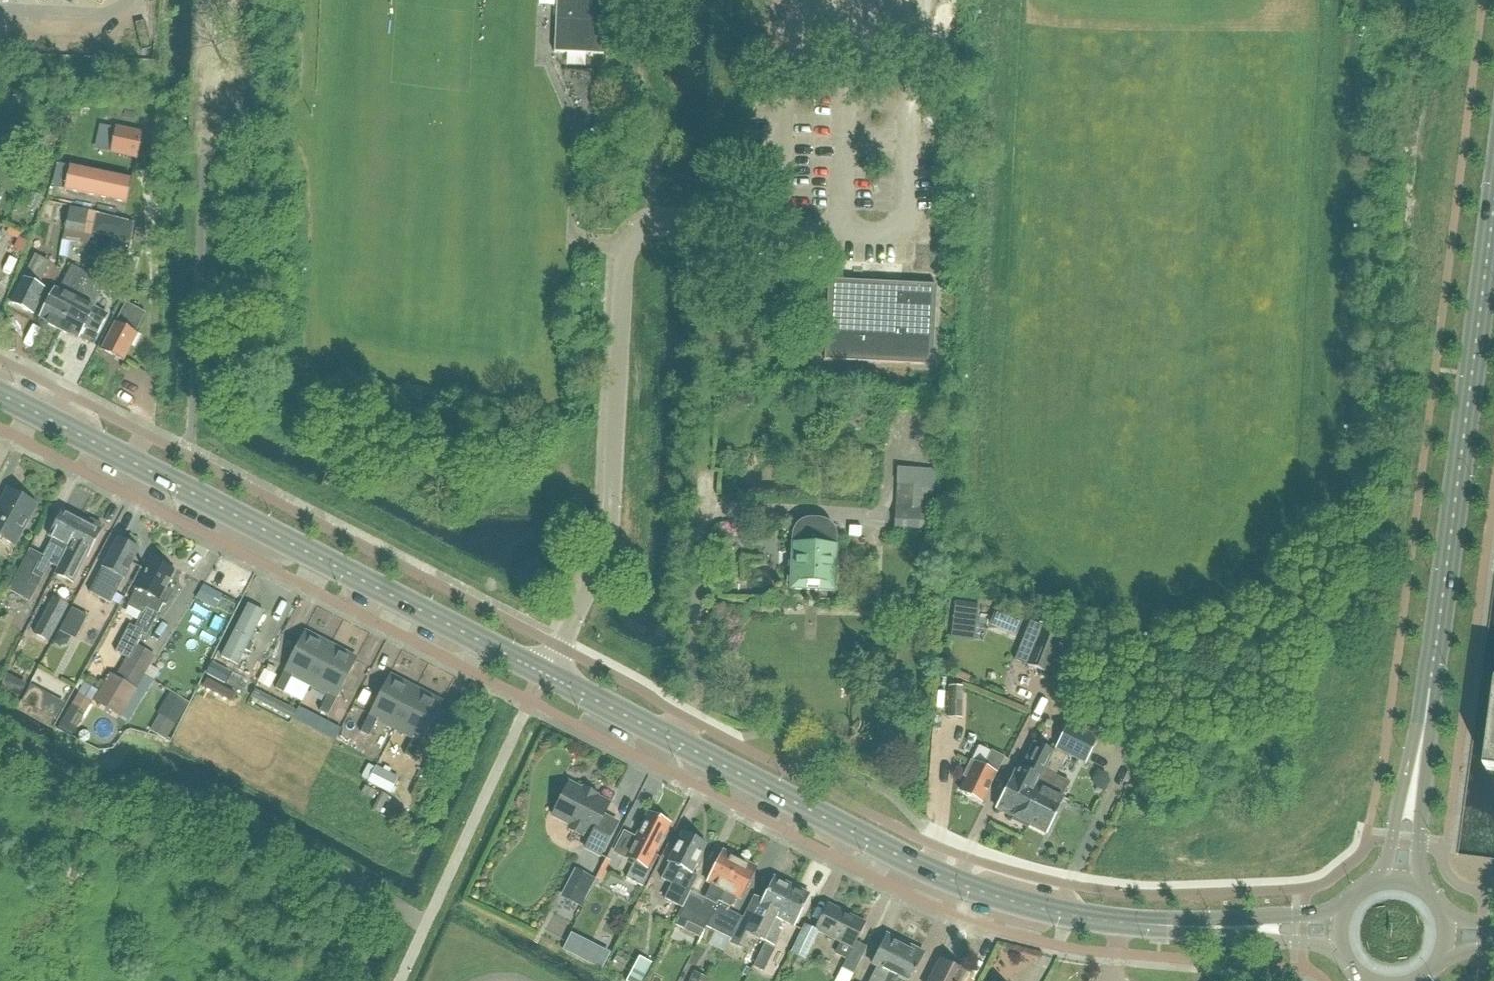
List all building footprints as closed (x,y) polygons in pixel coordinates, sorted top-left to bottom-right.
[(607,0),(557,0),(554,53),(604,55),(607,0)] [(116,128),(111,153),(137,159),(142,134),(116,128)] [(831,163),(829,152),(815,155),(817,166),(831,163)] [(63,190),(127,204),(132,180),(68,166),(63,190)] [(46,205),(40,220),(50,223),(54,207),(46,205)] [(70,210),(66,230),(64,240),(81,244),(84,228),(92,230),(95,216),(70,210)] [(97,216),(93,234),(124,241),(128,223),(97,216)] [(35,256),(11,303),(33,314),(46,289),(39,286),(50,264),(35,256)] [(87,271),(99,273),(102,259),(89,257),(87,271)] [(40,318),(49,323),(48,325),(58,330),(86,276),(71,268),(60,290),(56,288),(51,297),(40,318)] [(86,276),(58,330),(69,335),(70,333),(79,338),(84,328),(97,335),(107,316),(93,309),(94,307),(86,303),(91,294),(98,298),(105,284),(98,280),(97,282),(86,276)] [(932,366),(936,286),(828,281),(824,361),(932,366)] [(125,305),(102,350),(124,361),(132,346),(135,348),(142,336),(134,332),(143,315),(125,305)] [(896,468),(893,534),(908,534),(908,530),(930,531),(933,469),(896,468)] [(15,547),(37,506),(7,490),(0,503),(0,538),(15,547)] [(68,547),(82,520),(63,510),(49,537),(51,538),(43,553),(44,553),(42,556),(31,549),(9,591),(30,602),(61,543),(68,547)] [(82,520),(68,547),(69,548),(56,574),(73,583),(87,557),(88,558),(102,531),(100,530),(102,526),(91,520),(89,524),(82,520)] [(793,532),(792,534),(792,545),(790,590),(834,592),(836,547),(836,534),(835,532),(835,530),(833,528),(832,526),(831,525),(829,523),(827,522),(825,521),(823,520),(821,520),(807,520),(805,520),(803,521),(801,522),(799,523),(797,524),(796,526),(794,528),(794,530),(793,532)] [(90,593),(105,601),(111,604),(112,601),(121,605),(124,599),(116,595),(140,550),(118,539),(103,568),(90,593)] [(116,652),(130,660),(144,634),(148,636),(164,604),(167,606),(174,592),(167,588),(175,571),(166,566),(167,564),(157,558),(155,561),(152,559),(137,589),(151,597),(135,627),(130,624),(116,652)] [(63,619),(71,604),(61,599),(53,614),(51,616),(62,622),(63,619)] [(267,608),(251,599),(221,657),(237,666),(267,608)] [(87,617),(73,610),(71,609),(60,631),(76,639),(87,617)] [(1029,624),(1022,641),(1035,647),(1027,666),(1045,674),(1059,639),(1060,637),(1059,636),(1029,624)] [(293,676),(310,685),(330,647),(304,633),(275,689),(284,694),(293,676)] [(330,647),(310,685),(328,694),(319,712),(328,716),(356,661),(330,647)] [(232,674),(213,664),(207,675),(227,685),(232,674)] [(267,668),(259,685),(273,691),(280,675),(267,668)] [(93,702),(99,705),(121,718),(138,690),(110,674),(93,702)] [(378,720),(395,729),(415,691),(389,677),(360,733),(369,737),(378,720)] [(237,690),(254,695),(257,685),(240,680),(237,690)] [(937,718),(942,718),(962,718),(963,687),(938,686),(937,718)] [(415,691),(395,729),(413,738),(404,756),(413,760),(441,704),(415,691)] [(1067,724),(1060,737),(1052,753),(1037,784),(1041,786),(1040,789),(1042,790),(1033,810),(1036,812),(1030,827),(1046,834),(1062,800),(1061,799),(1069,783),(1055,777),(1066,755),(1085,764),(1097,738),(1067,724)] [(1017,767),(996,810),(1012,818),(1011,821),(1028,829),(1030,827),(1036,812),(1033,810),(1042,790),(1040,789),(1041,786),(1037,784),(1052,753),(1035,745),(1023,770),(1017,767)] [(961,793),(966,798),(971,798),(982,803),(986,795),(1004,758),(991,752),(984,767),(971,760),(963,777),(966,779),(960,792),(961,793)] [(398,778),(382,770),(376,767),(368,783),(390,794),(398,778)] [(591,836),(585,849),(600,857),(617,824),(603,817),(610,804),(569,783),(552,816),(571,826),(568,830),(582,836),(584,832),(591,836)] [(635,862),(630,871),(625,880),(642,889),(658,858),(654,856),(670,824),(650,814),(641,830),(639,831),(636,838),(637,839),(627,858),(635,862)] [(686,835),(683,834),(660,879),(671,885),(664,899),(682,908),(691,890),(697,878),(692,875),(698,863),(697,863),(706,845),(696,840),(697,838),(688,833),(686,835)] [(690,896),(679,918),(675,926),(684,931),(688,923),(704,931),(706,927),(740,859),(723,851),(707,883),(712,885),(705,899),(705,900),(704,903),(690,896)] [(757,868),(740,859),(706,927),(731,939),(742,918),(729,911),(736,898),(740,900),(757,868)] [(763,945),(766,939),(792,886),(774,878),(762,904),(753,899),(725,954),(735,959),(746,936),(763,945)] [(768,958),(775,943),(782,930),(779,929),(783,922),(794,928),(810,895),(792,886),(766,939),(763,945),(759,953),(768,958)] [(815,931),(805,926),(791,954),(804,960),(818,933),(841,944),(836,955),(846,960),(836,980),(850,980),(867,948),(856,943),(866,924),(828,905),(815,931)] [(905,943),(894,938),(890,938),(885,936),(871,964),(877,967),(870,980),(886,980),(905,943)] [(905,943),(886,980),(898,980),(900,978),(905,980),(910,980),(923,955),(919,953),(917,949),(905,943)] [(652,963),(639,956),(625,980),(642,980),(652,963)] [(940,961),(930,980),(960,980),(964,973),(940,961)]
